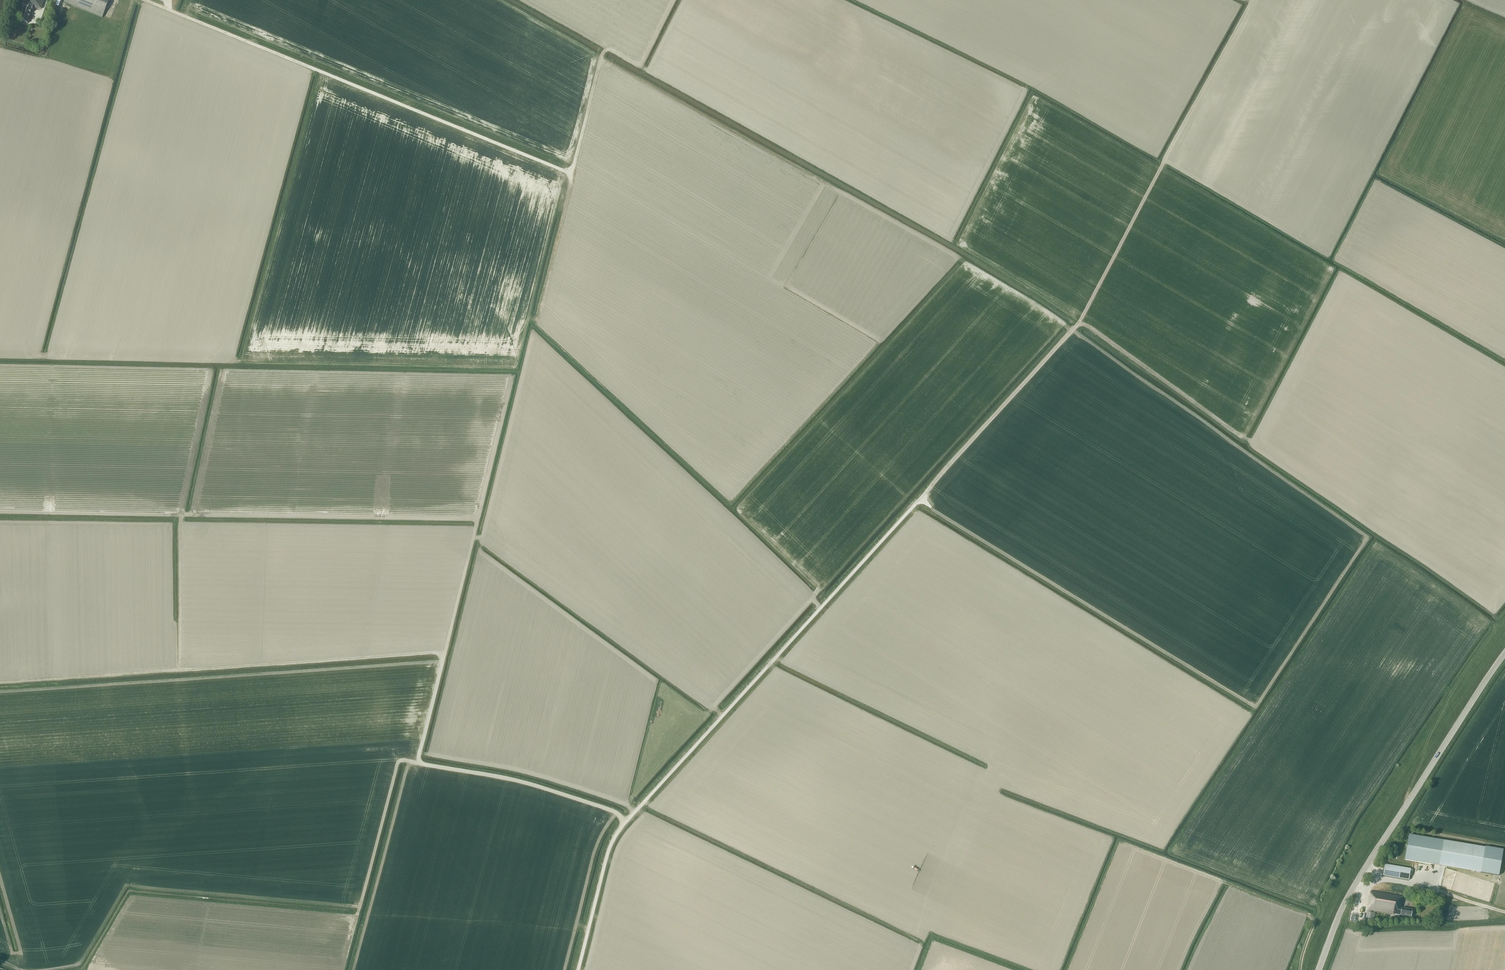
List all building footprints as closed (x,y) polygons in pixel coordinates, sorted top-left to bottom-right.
[(43,0),(25,0),(24,4),(25,4),(20,21),(27,23),(31,10),(32,11),(34,7),(40,9),(43,0)] [(65,2),(103,17),(110,0),(66,0),(65,2)] [(1405,860),(1481,873),(1485,848),(1409,835),(1405,860)] [(1411,876),(1412,870),(1411,870),(1411,869),(1385,865),(1383,876),(1409,880),(1410,875),(1411,876)] [(1373,923),(1375,912),(1393,915),(1393,914),(1400,915),(1411,917),(1412,910),(1401,908),(1403,897),(1370,891),(1365,922),(1373,923)]
